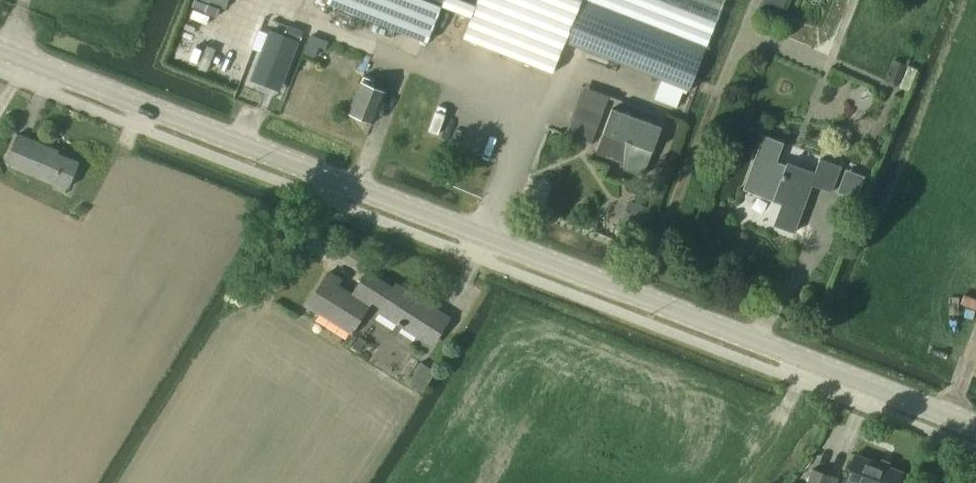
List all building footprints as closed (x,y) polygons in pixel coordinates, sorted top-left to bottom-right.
[(327,2),(428,42),(442,8),(469,19),(461,40),(552,75),(566,40),(664,78),(656,98),(677,106),(685,86),(691,89),(704,56),(703,56),(725,0),(477,0),(474,7),(456,0),(328,0),(327,2)] [(760,9),(780,16),(786,0),(763,0),(760,9)] [(298,41),(270,30),(254,71),(282,82),(298,41)] [(374,121),(385,90),(371,85),(374,80),(363,75),(349,112),(374,121)] [(644,175),(663,126),(614,108),(605,131),(627,140),(626,141),(627,142),(625,168),(644,175)] [(49,150),(50,147),(17,133),(6,161),(69,187),(79,162),(49,150)] [(764,135),(745,189),(783,202),(775,224),(796,231),(813,183),(834,190),(843,165),(822,157),(817,171),(788,161),(787,164),(777,160),(784,142),(764,135)] [(337,285),(341,279),(329,271),(307,305),(351,333),(373,297),(383,303),(378,311),(418,336),(421,330),(436,339),(450,317),(396,283),(391,291),(382,284),(383,282),(367,271),(352,294),(337,285)] [(423,392),(436,371),(421,361),(408,382),(423,392)] [(847,482),(899,482),(903,472),(855,454),(845,482),(847,482)] [(808,482),(829,482),(832,476),(813,469),(808,482)]
